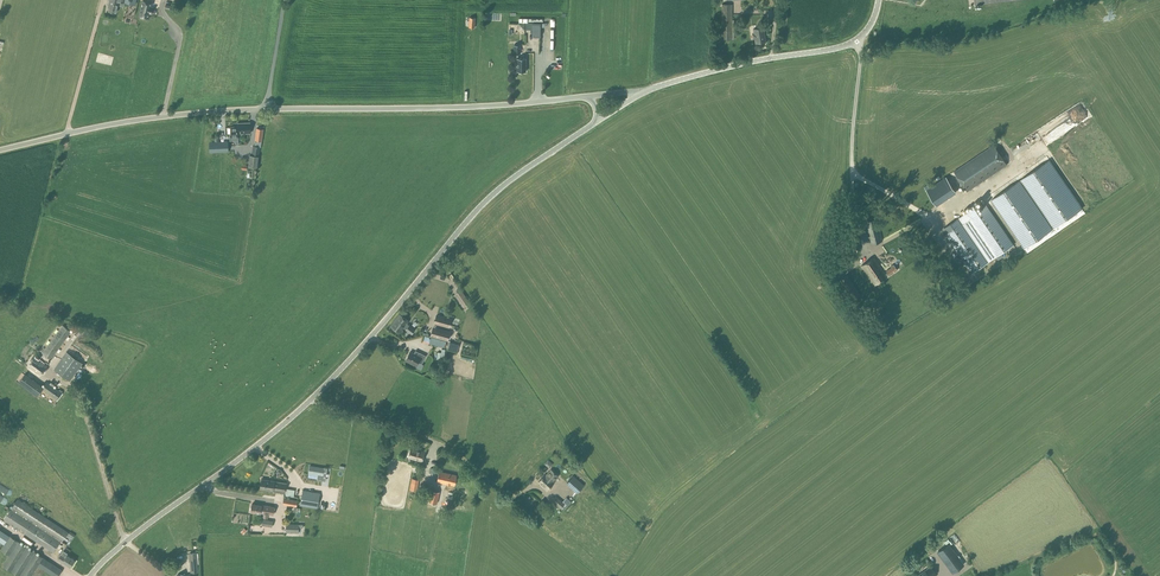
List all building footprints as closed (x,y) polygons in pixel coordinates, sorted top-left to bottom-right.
[(109,5),(110,6),(109,11),(116,12),(119,1),(125,3),(125,0),(110,0),(109,5)] [(152,2),(144,0),(140,17),(148,19),(149,13),(152,14),(154,7),(151,6),(152,2)] [(732,39),(732,4),(722,4),(722,39),(732,39)] [(540,37),(541,23),(528,23),(518,23),(518,29),(533,29),(533,37),(540,37)] [(754,34),(753,34),(753,39),(755,38),(756,43),(766,42),(763,27),(754,29),(754,34)] [(518,57),(517,57),(517,72),(526,72),(527,57),(518,57)] [(251,133),(251,122),(238,123),(238,126),(233,126),(234,136),(239,136),(239,133),(251,133)] [(257,128),(255,140),(262,141),(264,129),(257,128)] [(210,152),(229,151),(228,142),(210,142),(210,152)] [(954,172),(968,191),(1007,165),(994,145),(954,172)] [(249,155),(249,160),(250,160),(249,166),(257,167),(260,147),(253,146),(252,155),(249,155)] [(242,193),(246,161),(236,160),(235,169),(239,169),(236,192),(242,193)] [(1083,208),(1049,160),(991,200),(1024,248),(1083,208)] [(926,190),(937,206),(957,192),(947,177),(926,190)] [(948,225),(942,230),(945,235),(971,274),(990,261),(996,257),(1014,245),(988,206),(981,210),(977,205),(948,225)] [(870,244),(883,241),(877,216),(864,220),(870,244)] [(885,274),(874,257),(862,265),(875,285),(887,276),(888,274),(889,275),(898,270),(895,265),(886,271),(887,273),(885,274)] [(853,299),(860,294),(847,275),(840,280),(853,299)] [(455,292),(463,307),(468,304),(460,289),(455,292)] [(926,303),(929,308),(936,304),(933,299),(926,303)] [(391,325),(400,333),(409,321),(399,314),(391,325)] [(451,319),(439,315),(438,322),(449,325),(451,319)] [(63,325),(42,353),(51,360),(72,332),(63,325)] [(416,329),(409,325),(406,330),(412,334),(416,329)] [(449,333),(436,329),(434,336),(447,340),(449,333)] [(451,343),(449,349),(457,352),(459,345),(451,343)] [(54,369),(70,381),(82,364),(66,352),(54,369)] [(418,356),(410,352),(406,360),(411,362),(410,363),(415,366),(415,364),(417,365),(418,362),(422,364),(426,356),(420,352),(418,356)] [(41,376),(48,366),(39,360),(40,358),(36,355),(28,367),(41,376)] [(43,389),(57,400),(62,393),(47,382),(43,388),(25,374),(19,383),(38,396),(43,389)] [(409,457),(422,461),(425,452),(411,448),(409,457)] [(553,464),(548,459),(544,463),(549,468),(553,464)] [(324,467),(309,465),(308,473),(317,474),(317,479),(322,480),(324,467)] [(547,490),(554,482),(553,482),(558,476),(551,470),(546,475),(545,475),(538,482),(547,490)] [(455,486),(457,475),(440,471),(437,482),(455,486)] [(578,492),(584,485),(573,475),(567,483),(578,492)] [(418,491),(419,480),(412,478),(410,490),(418,491)] [(260,489),(285,493),(286,483),(262,479),(260,489)] [(318,508),(320,493),(303,490),(301,505),(318,508)] [(561,508),(565,503),(556,496),(552,501),(561,508)] [(63,541),(69,532),(18,499),(4,520),(24,533),(53,553),(62,540),(63,541)] [(297,507),(298,501),(284,499),(283,504),(297,507)] [(264,514),(263,518),(268,519),(268,514),(273,515),(275,507),(261,505),(261,506),(252,504),(251,512),(264,514)] [(303,528),(303,525),(287,524),(286,532),(299,533),(299,528),(303,528)] [(56,575),(59,575),(63,570),(10,535),(1,550),(9,555),(3,565),(19,575),(32,575),(39,565),(56,575)] [(953,572),(964,565),(948,544),(938,552),(953,572)] [(71,567),(75,560),(66,555),(67,553),(64,551),(58,559),(63,562),(71,567)] [(191,572),(198,572),(197,553),(190,553),(191,572)] [(936,574),(931,566),(918,575),(934,575),(936,574)]
